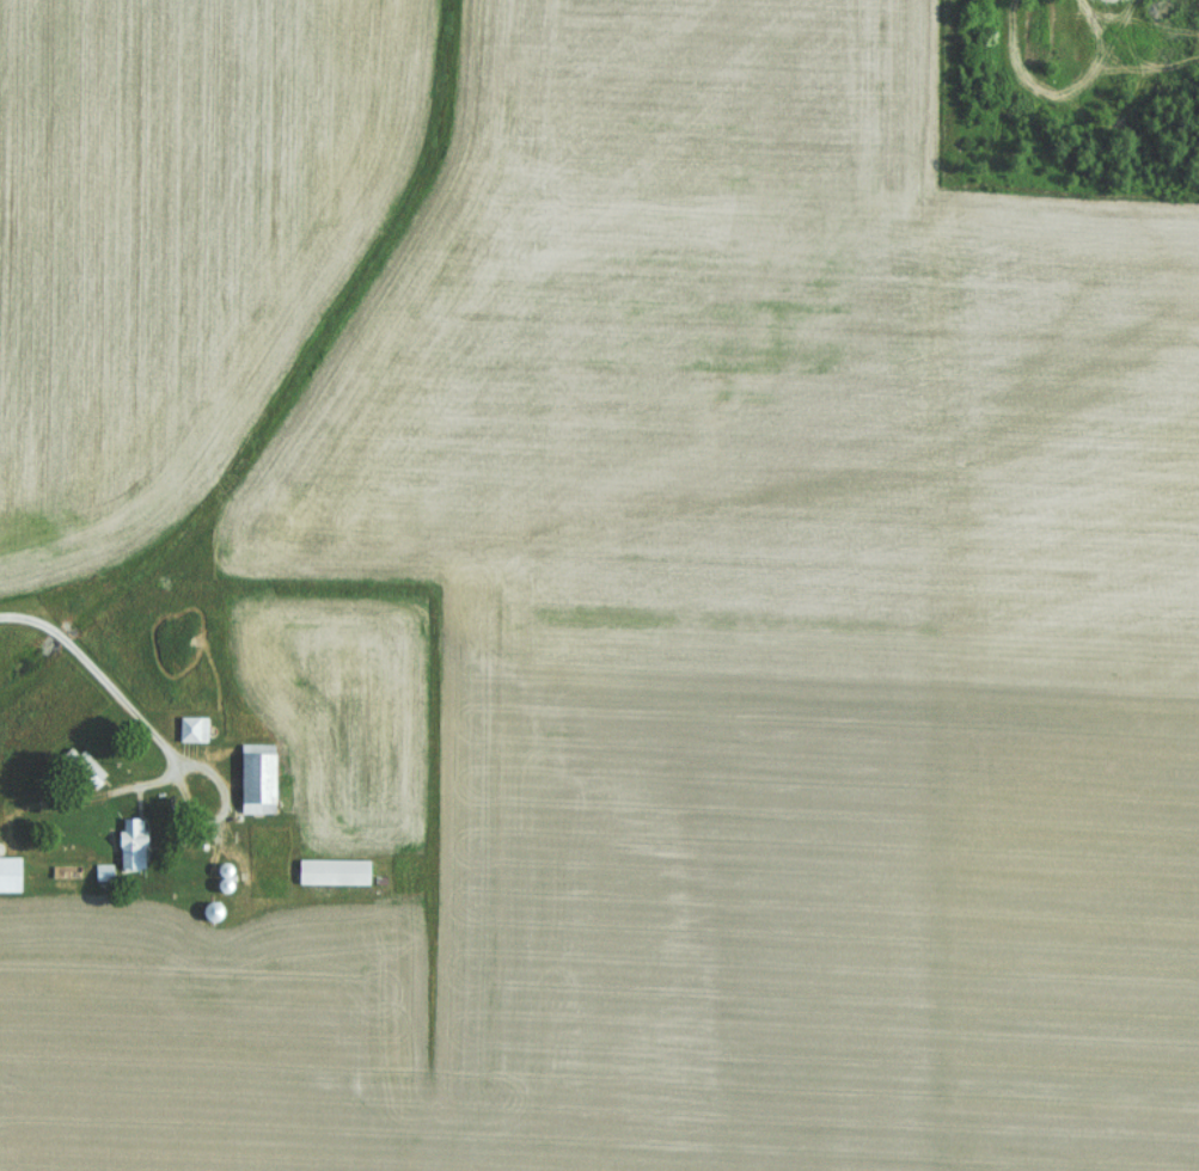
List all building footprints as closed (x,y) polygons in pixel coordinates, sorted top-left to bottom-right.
[(271,752),(263,752),(263,743),(238,744),(239,812),(272,812),(271,752)] [(16,891),(16,856),(0,856),(0,891),(16,891)] [(367,884),(367,859),(297,858),(297,882),(367,884)]
